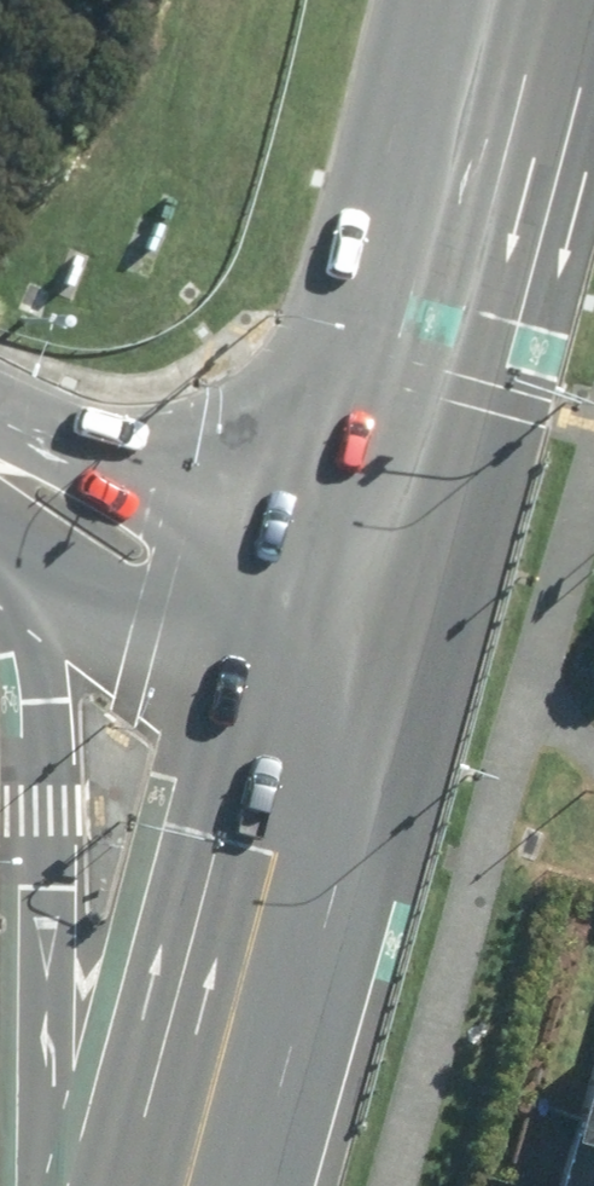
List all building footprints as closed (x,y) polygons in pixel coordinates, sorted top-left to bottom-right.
[(543,1139),(593,1155),(593,1028),(587,1050),(572,1045),(543,1139)]
